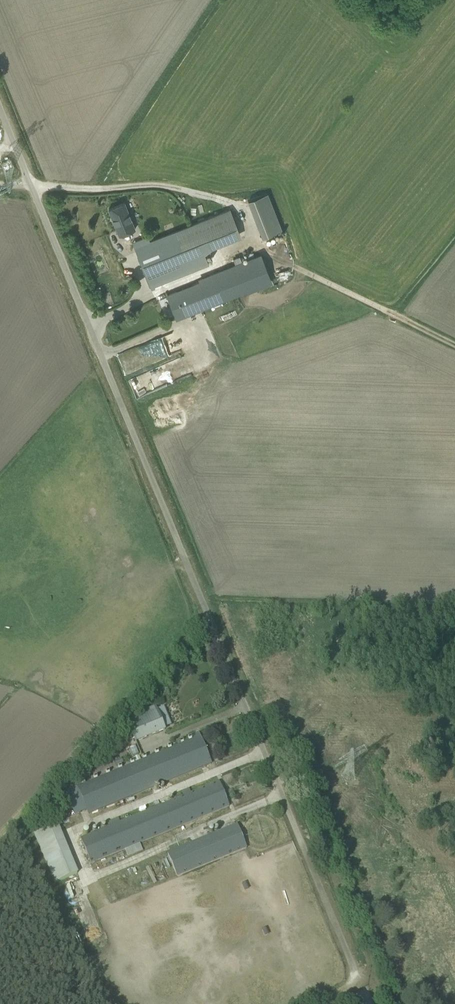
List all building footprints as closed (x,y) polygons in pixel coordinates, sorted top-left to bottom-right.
[(262,238),(282,230),(267,193),(248,201),(262,238)] [(125,203),(109,209),(119,236),(135,229),(125,203)] [(208,262),(201,246),(239,230),(230,209),(150,242),(154,252),(139,258),(151,288),(156,286),(155,284),(208,262)] [(208,306),(259,285),(249,258),(198,279),(199,283),(167,295),(176,319),(208,306)] [(140,347),(118,353),(124,373),(146,367),(140,347)] [(126,719),(135,742),(165,729),(156,707),(126,719)] [(85,811),(86,814),(211,763),(200,737),(141,761),(139,756),(133,758),(135,763),(76,788),(78,792),(67,796),(75,815),(85,811)] [(121,758),(115,760),(117,766),(123,763),(121,758)] [(218,781),(191,793),(189,789),(181,792),(183,795),(120,822),(118,818),(107,823),(109,826),(81,838),(91,864),(125,850),(128,856),(143,850),(139,843),(228,806),(218,781)] [(33,832),(54,883),(78,873),(57,822),(33,832)] [(237,825),(167,853),(177,877),(246,848),(237,825)]
